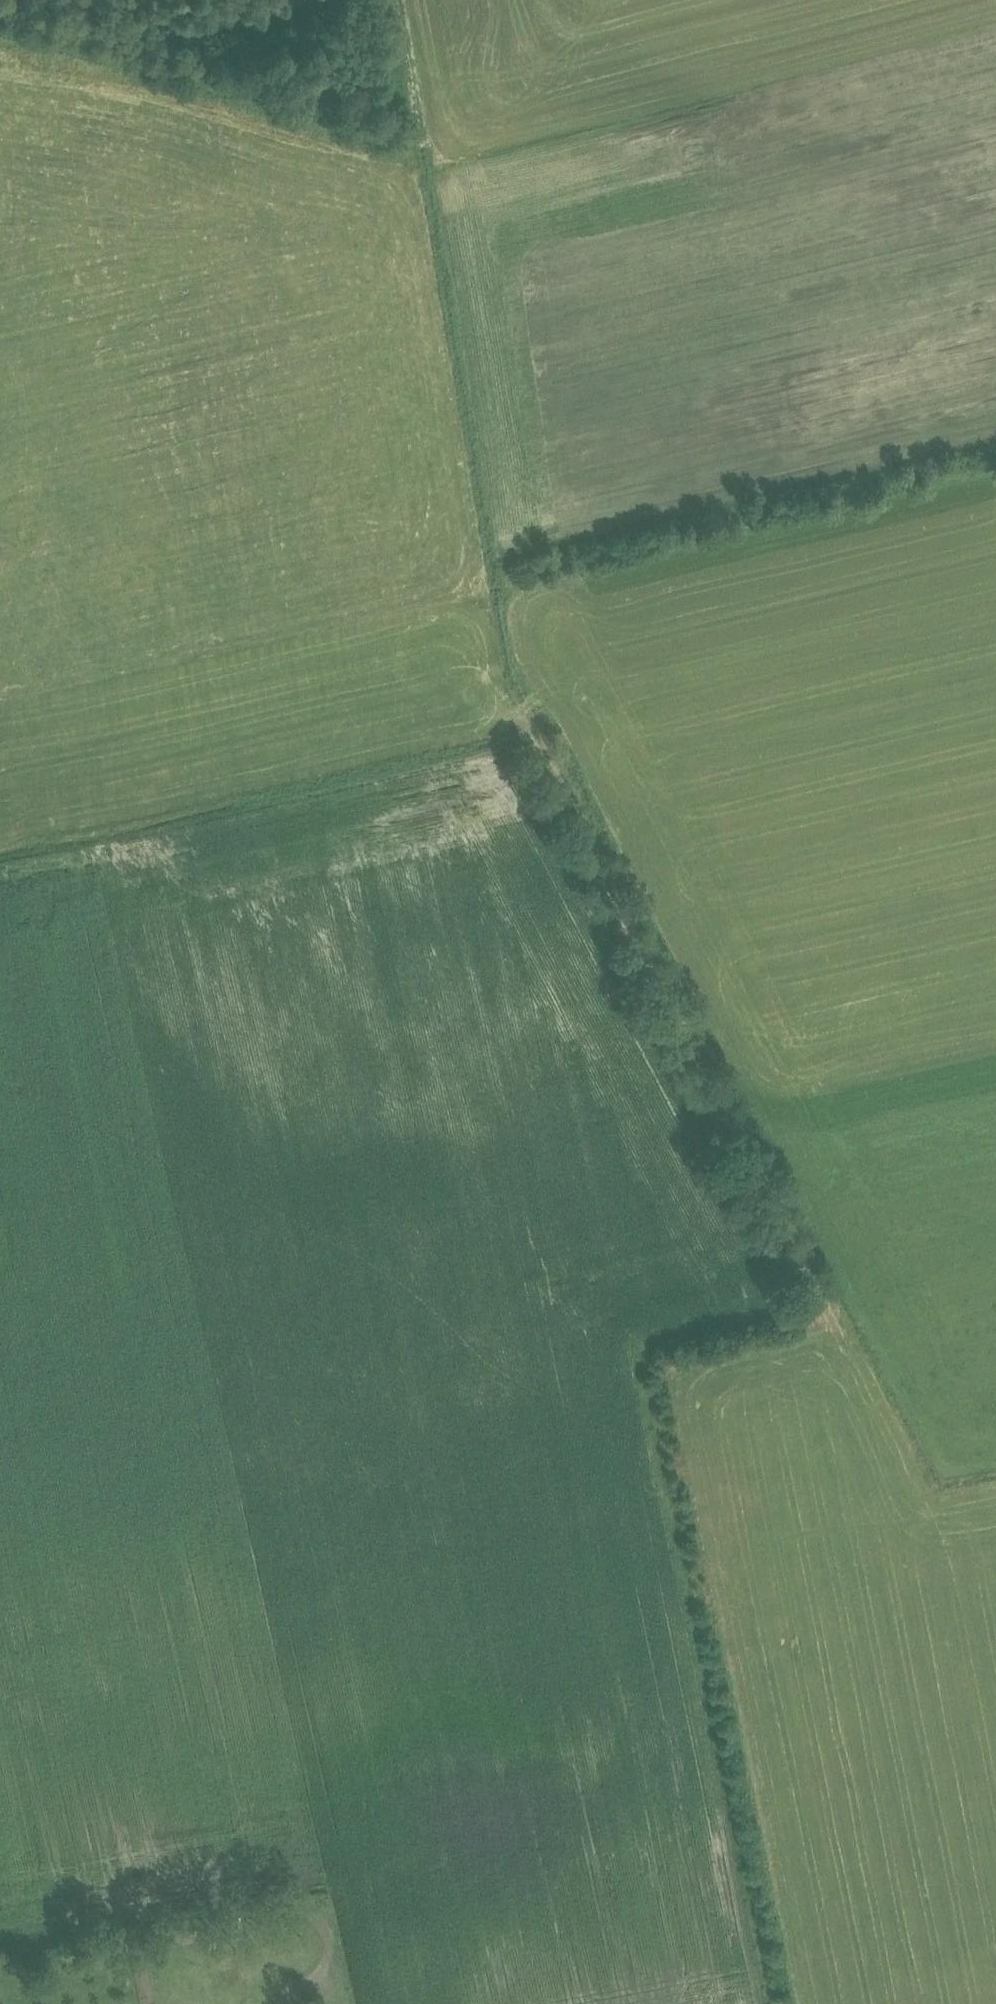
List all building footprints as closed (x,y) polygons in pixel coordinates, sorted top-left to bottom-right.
[(3,1969),(0,1974),(0,1990),(4,1993),(14,1975),(3,1969)]
